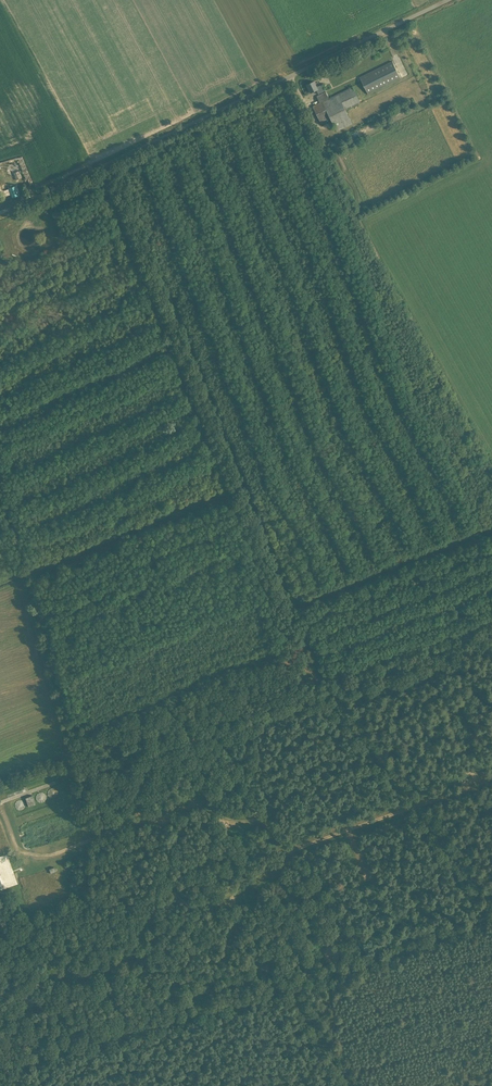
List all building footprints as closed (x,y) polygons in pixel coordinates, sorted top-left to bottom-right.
[(401,78),(393,61),(360,77),(368,94),(401,78)] [(319,94),(326,91),(322,84),(317,87),(314,81),(307,84),(311,92),(317,90),(319,94)] [(313,106),(315,111),(321,122),(330,118),(337,131),(353,123),(346,110),(361,103),(353,87),(313,106)] [(329,97),(326,92),(317,96),(320,102),(329,97)] [(353,140),(361,136),(358,131),(350,135),(353,140)] [(19,171),(13,173),(16,180),(22,178),(19,171)] [(16,190),(15,187),(10,189),(10,188),(2,191),(0,185),(0,192),(2,192),(3,197),(11,194),(12,197),(18,195),(16,190)] [(58,796),(56,788),(48,789),(49,797),(58,796)] [(46,799),(44,792),(36,794),(38,802),(46,799)] [(25,798),(29,807),(35,804),(32,795),(25,798)]
